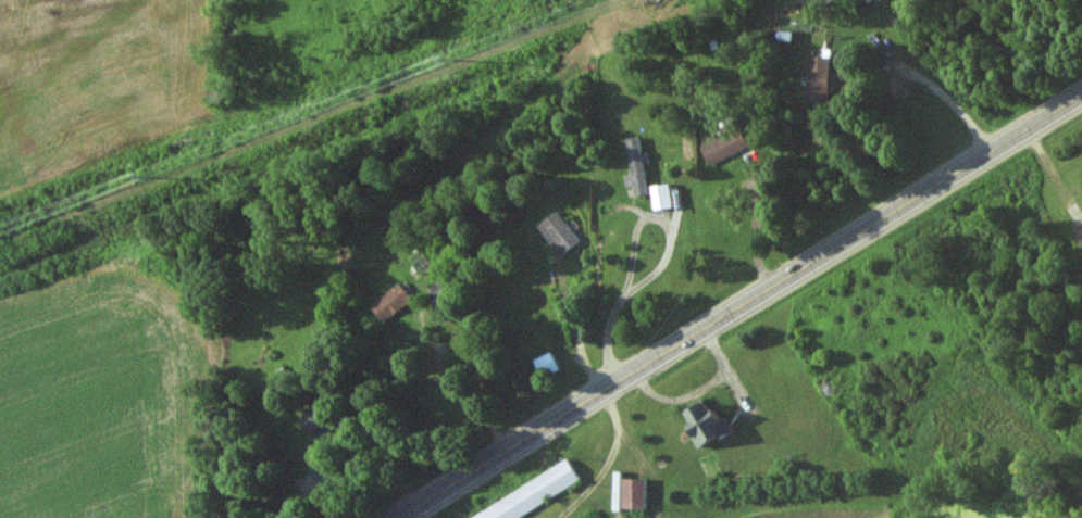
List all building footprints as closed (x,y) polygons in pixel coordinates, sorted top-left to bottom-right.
[(831,104),(831,58),(809,58),(809,104),(831,104)] [(750,148),(741,129),(701,148),(710,167),(750,148)] [(640,136),(627,137),(635,198),(648,196),(640,136)] [(654,211),(672,209),(671,186),(652,187),(654,211)] [(580,243),(558,213),(543,224),(565,254),(580,243)] [(1074,227),(1081,242),(1081,222),(1074,227)] [(441,312),(454,301),(438,281),(424,291),(441,312)] [(414,300),(401,284),(372,307),(385,324),(414,300)] [(541,378),(558,371),(550,353),(533,361),(541,378)] [(733,433),(713,402),(684,421),(704,451),(733,433)] [(583,487),(572,465),(472,517),(525,517),(583,487)] [(623,480),(623,511),(647,511),(647,480),(623,480)]
